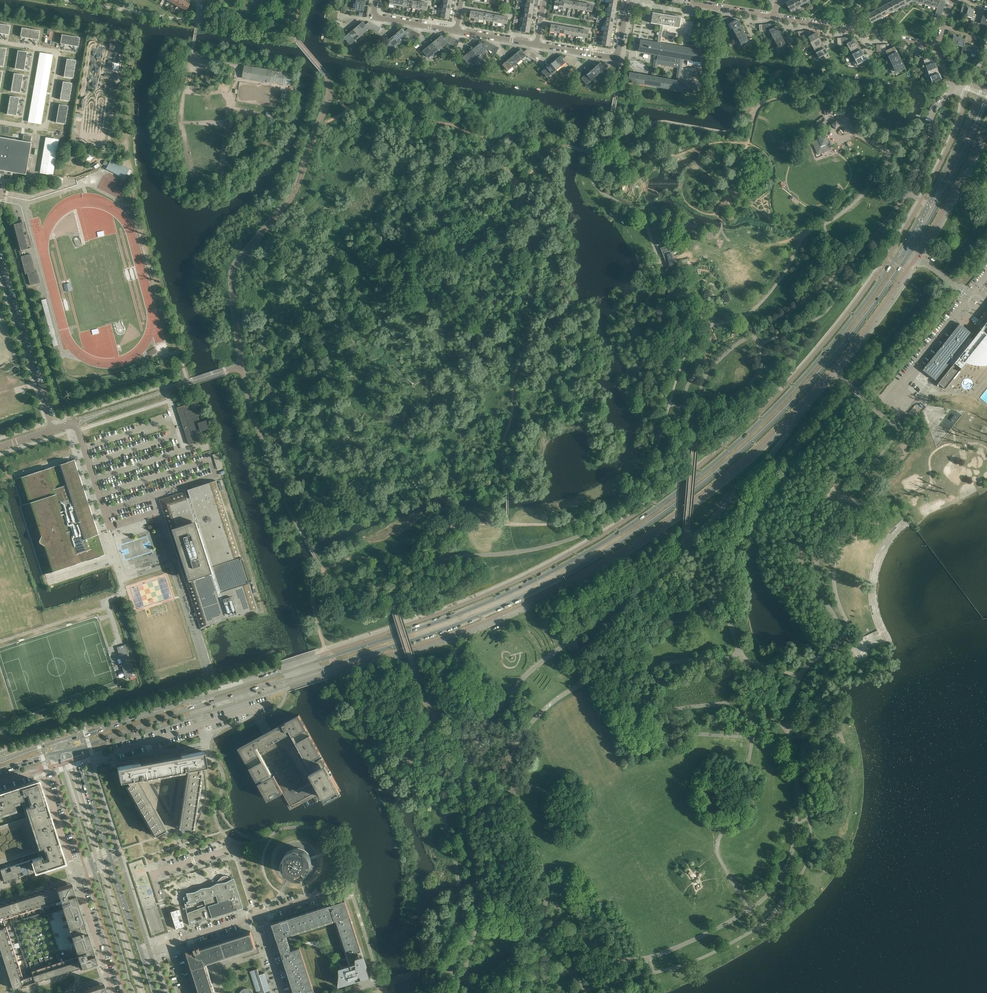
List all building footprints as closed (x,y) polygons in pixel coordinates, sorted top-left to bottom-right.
[(185,1),(182,0),(180,0),(177,6),(181,8),(185,1)] [(792,0),(791,0),(786,3),(788,7),(787,7),(788,8),(788,7),(790,11),(796,8),(792,0)] [(896,0),(894,0),(890,2),(894,10),(900,7),(896,0)] [(186,11),(190,4),(185,1),(181,8),(186,11)] [(894,10),(890,2),(884,6),(889,14),(894,10)] [(889,14),(884,6),(878,9),(883,17),(889,14)] [(883,17),(878,9),(873,12),(877,20),(883,17)] [(680,28),(682,17),(663,14),(652,12),(651,23),(660,25),(657,43),(661,43),(664,25),(680,28)] [(877,20),(873,12),(867,15),(871,23),(877,20)] [(739,24),(738,22),(739,20),(738,18),(735,18),(732,17),(734,21),(730,23),(733,29),(740,25),(740,26),(742,25),(741,23),(739,24)] [(368,29),(366,25),(363,23),(359,26),(364,32),(368,29)] [(0,29),(0,33),(8,34),(10,26),(1,24),(0,29)] [(745,30),(744,28),(742,29),(740,26),(740,25),(733,29),(736,34),(743,30),(743,31),(745,30)] [(364,32),(359,26),(354,30),(359,36),(364,32)] [(781,32),(780,30),(778,30),(776,26),(773,28),(769,30),(772,35),(779,32),(780,33),(781,32)] [(22,28),(20,37),(29,38),(31,29),(22,28)] [(31,29),(29,38),(38,40),(39,31),(31,29)] [(408,35),(405,32),(403,29),(398,33),(403,39),(408,35)] [(359,36),(354,30),(349,34),(355,40),(359,36)] [(748,36),(746,33),(745,34),(743,31),(743,30),(736,34),(738,39),(746,35),(746,36),(748,36)] [(784,37),(783,35),(781,36),(780,33),(779,32),(772,35),(775,41),(782,37),(782,38),(784,37)] [(819,38),(816,32),(812,34),(808,37),(811,42),(819,38)] [(403,39),(398,33),(393,37),(399,43),(403,39)] [(355,40),(349,34),(345,38),(350,44),(355,40)] [(957,45),(959,38),(958,37),(955,36),(956,35),(953,34),(953,36),(954,36),(950,47),(957,45)] [(62,35),(60,43),(69,45),(71,36),(62,35)] [(753,41),(751,37),(748,39),(746,36),(746,35),(738,39),(743,47),(753,41)] [(71,36),(69,45),(78,46),(79,37),(71,36)] [(447,42),(444,39),(442,36),(437,40),(443,46),(447,42)] [(963,47),(964,44),(965,40),(961,38),(961,37),(959,36),(958,37),(959,38),(957,45),(963,47)] [(399,43),(393,37),(389,41),(394,47),(399,43)] [(787,42),(786,40),(784,41),(782,38),(782,37),(775,41),(778,46),(785,42),(785,43),(787,42)] [(822,43),(819,38),(811,42),(814,47),(822,43)] [(858,44),(855,39),(851,41),(847,44),(850,49),(858,44)] [(443,46),(437,40),(433,44),(438,50),(443,46)] [(630,73),(629,82),(699,94),(700,85),(679,81),(683,59),(704,63),(706,51),(661,43),(657,43),(641,40),(639,52),(655,54),(652,75),(652,77),(639,74),(630,73)] [(394,47),(389,41),(384,45),(389,51),(394,47)] [(788,48),(791,46),(790,44),(787,46),(785,43),(785,42),(778,46),(780,51),(787,47),(788,48)] [(487,49),(484,45),(482,43),(477,46),(482,53),(487,49)] [(824,48),(822,43),(814,47),(816,53),(824,48)] [(438,50),(433,44),(428,47),(433,54),(438,50)] [(861,50),(858,44),(850,49),(853,54),(861,50)] [(482,53),(477,46),(472,50),(477,56),(482,53)] [(977,55),(979,48),(980,48),(981,46),(978,46),(978,47),(973,46),(973,47),(970,46),(968,51),(971,52),(971,53),(977,55)] [(433,54),(428,47),(424,51),(429,57),(433,54)] [(897,52),(894,47),(890,48),(886,51),(888,56),(897,52)] [(827,54),(824,48),(816,53),(819,58),(827,54)] [(18,50),(16,59),(25,61),(27,52),(18,50)] [(477,56),(472,50),(468,54),(473,60),(477,56)] [(526,56),(523,52),(521,50),(518,52),(517,51),(515,53),(516,54),(517,53),(522,59),(526,56)] [(863,55),(861,50),(853,54),(855,59),(863,55)] [(899,57),(897,52),(888,56),(891,61),(899,57)] [(517,53),(516,54),(513,56),(512,55),(510,57),(511,58),(512,57),(517,63),(522,59),(517,53)] [(473,60),(468,54),(463,58),(468,64),(473,60)] [(866,60),(863,55),(855,59),(858,64),(866,60)] [(566,62),(563,59),(561,56),(557,59),(556,58),(554,60),(555,61),(556,60),(561,66),(566,62)] [(40,57),(33,94),(47,96),(53,59),(40,57)] [(517,63),(512,57),(511,58),(509,60),(508,59),(505,60),(507,62),(508,61),(512,67),(517,63)] [(902,63),(899,57),(891,61),(894,67),(902,63)] [(934,62),(932,57),(929,58),(924,60),(926,66),(934,62)] [(16,59),(15,68),(24,70),(25,61),(16,59)] [(67,59),(65,68),(74,69),(76,60),(67,59)] [(556,60),(555,61),(553,63),(552,62),(550,63),(551,65),(552,64),(557,70),(561,66),(556,60)] [(508,61),(507,62),(504,64),(503,62),(501,64),(502,66),(503,65),(508,71),(512,67),(508,61)] [(937,68),(934,62),(926,66),(928,71),(937,68)] [(605,69),(602,66),(600,63),(597,66),(596,65),(594,66),(595,67),(596,67),(601,73),(605,69)] [(904,68),(902,63),(894,67),(896,72),(904,68)] [(552,64),(551,65),(548,67),(547,65),(545,67),(546,68),(547,67),(552,74),(557,70),(552,64)] [(290,86),(292,74),(244,66),(243,78),(290,86)] [(552,74),(547,67),(546,68),(543,70),(542,69),(540,71),(542,72),(547,77),(552,74)] [(596,67),(595,67),(592,70),(591,68),(589,70),(590,71),(591,70),(596,77),(601,73),(596,67)] [(65,68),(64,76),(73,78),(74,69),(65,68)] [(939,73),(937,68),(928,71),(930,77),(939,73)] [(591,70),(590,71),(587,73),(586,72),(584,74),(585,75),(586,74),(591,80),(596,77),(591,70)] [(14,73),(12,82),(21,83),(23,75),(14,73)] [(941,79),(939,73),(930,77),(932,82),(941,79)] [(591,80),(586,74),(585,75),(583,77),(582,76),(580,77),(581,79),(582,78),(587,84),(591,80)] [(12,82),(11,91),(20,92),(21,83),(12,82)] [(63,82),(61,90),(70,92),(72,83),(63,82)] [(61,90),(60,99),(69,101),(70,92),(61,90)] [(10,96),(9,105),(17,106),(19,98),(10,96)] [(59,104),(58,113),(66,115),(68,106),(59,104)] [(9,105),(7,114),(16,115),(17,106),(9,105)] [(273,120),(274,112),(266,111),(265,119),(273,120)] [(58,113),(56,122),(65,124),(66,115),(58,113)] [(826,123),(828,122),(824,118),(816,124),(820,128),(826,123)] [(840,125),(836,121),(832,124),(835,129),(840,125)] [(830,147),(826,136),(824,137),(823,137),(812,141),(813,142),(815,148),(816,148),(818,153),(821,152),(821,151),(830,147)] [(22,141),(0,137),(0,170),(1,170),(26,175),(31,142),(30,142),(22,141)] [(41,173),(54,174),(59,138),(46,137),(41,173)] [(129,169),(111,160),(106,169),(124,178),(129,169)] [(28,249),(24,235),(21,222),(17,223),(11,225),(18,251),(28,249)] [(675,268),(675,263),(674,263),(672,256),(674,256),(672,245),(661,248),(665,258),(668,257),(670,264),(667,264),(669,269),(675,268)] [(973,339),(971,338),(970,337),(972,334),(960,323),(923,370),(936,380),(949,363),(952,365),(938,383),(945,388),(945,389),(967,361),(969,361),(970,362),(973,362),(974,363),(976,363),(978,363),(980,363),(981,363),(983,364),(985,363),(986,363),(986,321),(973,339)] [(973,378),(963,379),(963,388),(973,388),(973,378)] [(209,428),(206,420),(200,422),(196,408),(201,406),(199,400),(176,407),(188,444),(194,442),(191,431),(199,428),(200,431),(209,428)] [(218,452),(216,453),(212,454),(212,455),(217,469),(221,467),(223,467),(218,452)] [(99,535),(75,459),(15,479),(12,480),(13,481),(20,505),(19,506),(41,575),(106,554),(102,544),(101,544),(98,535),(99,535)] [(951,474),(957,480),(964,474),(958,468),(957,469),(956,469),(951,474)] [(258,609),(242,561),(217,481),(187,490),(189,497),(187,498),(184,490),(184,491),(172,494),(173,495),(159,500),(177,556),(176,556),(176,557),(176,558),(176,559),(177,559),(177,560),(178,560),(177,560),(185,583),(191,599),(190,599),(192,607),(193,607),(195,612),(194,613),(194,614),(194,615),(195,616),(196,616),(198,621),(197,621),(199,628),(200,628),(200,627),(224,614),(224,615),(224,613),(226,612),(227,614),(227,613),(257,609),(258,609)] [(136,675),(130,658),(125,644),(117,647),(122,665),(121,665),(126,678),(136,675)] [(283,792),(274,775),(271,776),(256,748),(260,746),(261,749),(276,740),(288,734),(286,731),(290,729),(317,777),(315,778),(316,779),(315,779),(317,782),(320,790),(326,799),(340,791),(299,715),(270,731),(265,734),(239,748),(268,800),(283,792)] [(192,829),(201,773),(200,773),(201,766),(202,766),(206,765),(203,751),(187,754),(187,753),(181,754),(181,755),(180,755),(180,756),(140,763),(139,763),(139,762),(133,763),(133,764),(117,767),(117,769),(120,781),(124,781),(127,786),(155,835),(163,831),(167,829),(142,785),(141,786),(136,778),(183,770),(189,769),(188,778),(186,777),(179,827),(183,827),(192,829)] [(4,882),(4,884),(5,884),(35,875),(35,874),(34,872),(35,871),(36,874),(37,874),(47,871),(47,870),(47,868),(64,862),(65,862),(64,861),(39,781),(38,781),(38,780),(38,781),(0,793),(0,883),(4,882)] [(323,863),(323,861),(323,859),(323,858),(323,857),(323,856),(322,856),(322,855),(322,853),(321,852),(320,850),(320,849),(319,848),(318,847),(318,846),(317,845),(316,844),(315,843),(313,842),(312,841),(311,840),(310,840),(309,839),(308,838),(306,838),(305,837),(303,837),(301,836),(300,836),(298,836),(296,836),(295,836),(294,836),(293,836),(292,837),(290,837),(288,838),(287,838),(285,839),(283,840),(282,841),(281,841),(280,842),(279,843),(278,845),(277,845),(276,846),(276,847),(275,848),(274,849),(273,851),(273,853),(272,854),(272,855),(271,857),(271,858),(271,860),(271,861),(271,862),(271,863),(271,864),(271,865),(271,866),(271,868),(272,869),(272,870),(272,871),(273,873),(273,874),(274,875),(275,876),(276,877),(276,879),(277,880),(278,880),(279,881),(280,882),(281,883),(283,884),(283,885),(284,885),(285,886),(286,886),(287,887),(288,887),(289,887),(290,888),(292,888),(294,888),(295,888),(297,889),(298,889),(300,888),(301,888),(303,888),(302,886),(305,886),(307,885),(307,886),(308,886),(310,885),(311,885),(312,884),(314,883),(315,882),(316,881),(316,880),(317,880),(318,878),(319,877),(320,875),(321,873),(321,872),(322,871),(322,869),(323,868),(323,866),(323,865),(323,864),(323,863)] [(243,908),(237,890),(233,877),(231,879),(230,878),(230,877),(229,877),(228,876),(227,876),(226,876),(225,875),(224,875),(224,876),(223,876),(222,876),(221,877),(220,877),(216,882),(217,883),(216,883),(209,887),(201,888),(194,892),(186,893),(187,895),(183,897),(184,904),(189,925),(243,908)] [(86,930),(84,923),(83,922),(71,884),(58,888),(63,903),(65,908),(16,924),(31,971),(36,969),(42,967),(47,966),(52,964),(57,962),(62,961),(68,959),(73,957),(78,955),(79,959),(81,958),(83,966),(92,963),(96,962),(94,955),(89,938),(86,930)] [(61,901),(57,889),(57,887),(53,889),(51,890),(51,891),(55,902),(61,901)] [(55,902),(51,891),(51,890),(49,891),(48,890),(45,891),(45,892),(45,893),(49,904),(55,902)] [(49,904),(45,893),(45,892),(43,893),(43,892),(39,893),(39,894),(40,895),(43,906),(49,904)] [(43,906),(40,895),(39,894),(37,894),(33,895),(34,896),(38,908),(43,906)] [(38,908),(34,896),(32,896),(31,896),(28,897),(28,898),(32,910),(38,908)] [(32,910),(28,898),(28,897),(26,898),(25,898),(22,899),(22,900),(26,912),(32,910)] [(26,912),(22,900),(22,899),(20,900),(20,899),(16,900),(16,901),(17,902),(20,914),(26,912)] [(292,933),(333,919),(333,918),(336,918),(346,951),(347,954),(348,955),(361,950),(360,946),(345,900),(272,923),(278,944),(287,941),(285,936),(287,935),(292,934),(292,933)] [(20,914),(17,902),(16,901),(14,902),(14,901),(10,902),(11,903),(11,904),(15,916),(20,914)] [(15,916),(11,904),(11,903),(8,904),(8,903),(5,904),(5,905),(5,906),(9,917),(15,916)] [(5,906),(5,905),(3,906),(2,905),(0,906),(0,909),(3,919),(9,917),(5,906)] [(179,909),(170,912),(176,929),(184,926),(182,921),(180,921),(178,916),(181,915),(179,909)] [(1,928),(0,928),(0,935),(9,932),(7,926),(1,928)] [(204,962),(218,958),(218,959),(252,948),(252,949),(256,948),(254,942),(251,931),(247,932),(248,933),(221,942),(221,944),(201,950),(200,947),(197,948),(198,949),(197,949),(196,948),(194,949),(195,952),(191,953),(186,951),(200,992),(214,992),(204,962)] [(9,932),(0,935),(0,941),(10,938),(9,932)] [(10,938),(0,941),(0,948),(12,944),(10,938)] [(300,948),(290,951),(287,941),(278,944),(283,958),(294,992),(315,992),(300,948)] [(12,944),(0,948),(0,949),(0,950),(0,951),(1,954),(14,950),(12,944)] [(16,955),(14,950),(1,954),(2,954),(2,956),(3,960),(3,959),(16,955)] [(18,961),(16,955),(3,959),(4,962),(5,965),(18,961)] [(78,955),(73,957),(76,969),(77,969),(76,967),(79,966),(79,968),(82,967),(81,965),(79,959),(78,955)] [(369,976),(363,955),(356,958),(356,962),(339,968),(340,985),(353,981),(369,976)] [(76,969),(73,957),(68,959),(71,970),(71,969),(73,968),(74,969),(76,969)] [(71,970),(68,959),(62,961),(66,972),(66,971),(68,970),(69,971),(71,970)] [(20,967),(18,961),(5,965),(5,966),(5,965),(6,968),(5,968),(6,971),(20,967)] [(66,972),(62,961),(57,962),(61,974),(61,972),(63,971),(64,973),(66,972)] [(61,974),(57,962),(52,964),(56,975),(56,974),(58,973),(58,974),(61,974)] [(56,975),(52,964),(47,966),(50,977),(51,977),(50,976),(53,975),(53,976),(56,975)] [(50,977),(47,966),(42,967),(45,979),(46,979),(45,977),(47,976),(48,978),(50,977)] [(21,973),(20,967),(6,971),(7,971),(8,973),(7,974),(8,977),(16,974),(21,973)] [(45,979),(42,967),(36,969),(40,980),(40,979),(42,978),(43,980),(45,979)] [(264,973),(265,973),(265,972),(264,973),(259,974),(258,969),(259,969),(259,968),(250,971),(251,971),(257,992),(256,992),(272,992),(271,991),(270,992),(264,973)] [(40,980),(36,969),(31,971),(32,975),(31,975),(33,982),(37,980),(38,981),(40,980)] [(31,975),(29,976),(23,978),(21,973),(16,974),(20,987),(21,986),(21,985),(29,982),(30,984),(33,982),(31,975)] [(20,987),(16,974),(8,977),(9,977),(10,979),(9,979),(11,985),(11,984),(13,988),(18,987),(18,988),(20,987)] [(103,980),(88,985),(88,988),(74,992),(107,992),(103,980)]
